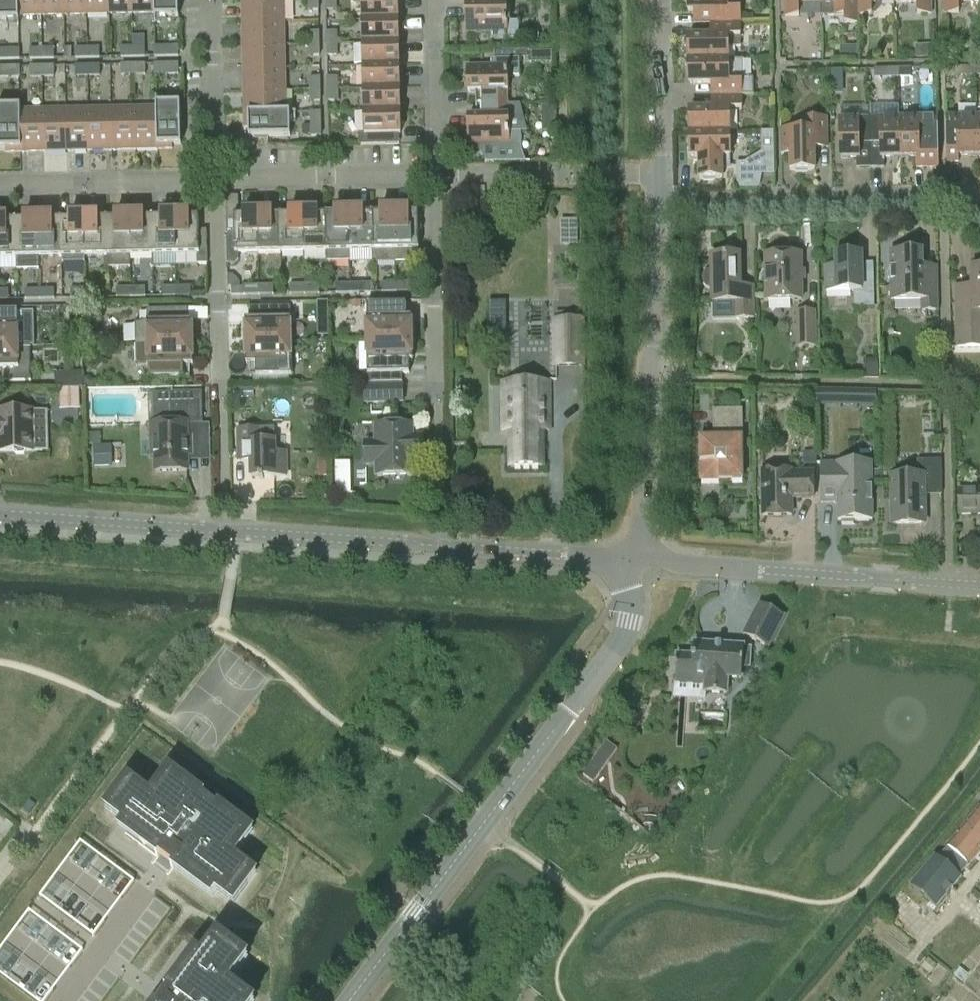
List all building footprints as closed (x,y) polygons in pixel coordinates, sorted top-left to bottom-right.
[(18,0),(0,0),(0,21),(19,20),(19,16),(18,16),(18,0)] [(40,0),(18,0),(18,16),(19,16),(41,16),(40,0)] [(41,16),(64,15),(63,0),(40,0),(41,16)] [(86,0),(63,0),(64,15),(86,15),(86,0)] [(109,0),(86,0),(86,15),(109,14),(109,0)] [(132,0),(109,0),(109,14),(132,14),(132,0)] [(132,14),(155,14),(155,0),(132,0),(132,14)] [(155,14),(155,18),(179,17),(179,0),(155,0),(155,14)] [(243,22),(285,22),(284,0),(242,0),(243,22)] [(308,11),(320,11),(319,0),(308,0),(308,11)] [(337,0),(326,0),(326,11),(338,10),(337,0)] [(363,20),(399,20),(398,0),(362,0),(363,20)] [(474,8),(466,8),(467,33),(491,33),(491,40),(519,39),(519,22),(507,22),(507,7),(505,7),(505,0),(474,0),(474,8)] [(688,12),(715,12),(715,24),(741,23),(740,10),(740,7),(739,5),(738,4),(737,1),(735,0),(688,0),(688,12)] [(821,0),(784,0),(785,16),(799,16),(798,4),(821,3),(821,0)] [(821,3),(834,3),(834,16),(844,15),(844,23),(859,23),(859,15),(858,0),(821,0),(821,3)] [(894,0),(858,0),(859,15),(876,15),(881,7),(882,2),(895,2),(894,0)] [(895,2),(917,2),(917,14),(931,14),(931,0),(894,0),(895,2)] [(945,13),(959,13),(959,1),(979,0),(945,0),(945,13)] [(399,20),(363,20),(363,43),(399,43),(399,20)] [(285,44),(285,22),(243,22),(243,45),(285,44)] [(741,23),(715,24),(715,36),(688,37),(689,61),(729,60),(729,48),(741,47),(741,23)] [(327,44),(338,44),(337,32),(326,32),(327,44)] [(320,33),(309,33),(309,56),(320,56),(320,33)] [(400,66),(399,43),(363,43),(363,66),(400,66)] [(285,67),(285,44),(243,45),(244,68),(285,67)] [(338,44),(327,44),(327,56),(338,56),(338,44)] [(146,46),(121,47),(121,58),(146,58),(146,46)] [(179,46),(154,46),(154,57),(179,57),(179,46)] [(55,48),(30,49),(31,60),(55,59),(55,48)] [(100,48),(75,48),(75,58),(100,58),(100,48)] [(0,49),(0,60),(21,60),(20,49),(0,49)] [(552,52),(528,53),(528,59),(528,64),(552,63),(552,52)] [(520,77),(520,60),(494,59),(491,59),(492,67),(468,67),(468,92),(476,92),(476,105),(507,105),(507,92),(508,92),(508,77),(520,77)] [(729,60),(689,61),(689,85),(716,84),(717,97),(742,96),(754,96),(753,79),(743,79),(743,60),(729,60)] [(101,64),(75,65),(76,76),(101,76),(101,64)] [(146,64),(122,64),(122,75),(146,75),(146,64)] [(179,64),(154,64),(155,75),(179,75),(179,64)] [(0,67),(0,78),(20,78),(20,66),(0,67)] [(55,66),(30,66),(30,77),(55,77),(55,66)] [(400,88),(400,66),(363,66),(364,89),(400,88)] [(285,67),(244,68),(244,91),(286,90),(285,67)] [(976,76),(976,67),(964,67),(950,68),(949,72),(945,72),(945,77),(976,76)] [(899,69),(899,78),(912,77),(911,68),(899,69)] [(899,78),(899,69),(875,69),(875,78),(899,78)] [(327,90),(339,89),(339,77),(327,77),(327,90)] [(321,78),(309,78),(310,102),(321,102),(321,78)] [(400,88),(364,89),(364,112),(400,111),(400,88)] [(339,101),(339,89),(327,90),(327,101),(339,101)] [(286,90),(244,91),(245,114),(286,113),(286,90)] [(742,96),(717,97),(717,109),(690,110),(690,133),(730,133),(730,110),(742,110),(742,96)] [(157,108),(158,150),(173,149),(173,145),(181,145),(181,103),(157,104),(157,108)] [(507,105),(476,105),(477,118),(469,118),(469,143),(479,143),(479,149),(488,162),(485,162),(485,163),(526,162),(526,161),(521,161),(521,150),(521,132),(527,132),(520,105),(507,105)] [(21,111),(21,107),(0,107),(0,149),(6,149),(6,153),(21,152),(20,111),(21,111)] [(135,150),(134,108),(111,109),(112,151),(135,150)] [(157,108),(134,108),(135,150),(158,150),(157,108)] [(89,151),(88,109),(66,110),(66,151),(89,151)] [(111,109),(88,109),(89,151),(112,151),(111,109)] [(43,110),(21,111),(20,111),(21,152),(44,152),(43,110)] [(66,151),(66,110),(43,110),(44,152),(66,151)] [(400,111),(364,112),(365,134),(359,134),(359,146),(386,145),(386,135),(401,135),(400,111)] [(290,113),(286,113),(245,114),(245,129),(249,129),(249,138),(291,137),(290,113)] [(321,113),(310,113),(310,137),(322,136),(321,113)] [(978,156),(977,116),(946,116),(947,162),(959,162),(959,156),(978,156)] [(900,117),(870,118),(870,144),(871,168),(881,168),(880,158),(900,157),(900,117)] [(900,117),(900,157),(916,157),(916,168),(939,167),(938,117),(900,117)] [(790,131),(781,131),(782,155),(790,155),(790,171),(815,171),(815,144),(828,143),(827,131),(827,118),(803,119),(803,131),(794,131),(790,131)] [(870,144),(870,118),(839,119),(840,158),(857,158),(857,169),(871,168),(870,144)] [(744,163),(737,163),(737,189),(760,188),(762,175),(774,175),(774,132),(762,132),(762,152),(744,163)] [(731,166),(730,133),(690,133),(691,158),(699,157),(699,179),(723,179),(723,167),(731,166)] [(485,186),(478,186),(478,195),(486,194),(485,186)] [(371,209),(349,210),(350,251),(373,251),(371,209)] [(395,209),(371,209),(373,251),(373,263),(396,262),(395,209)] [(409,209),(395,209),(396,262),(419,262),(418,212),(409,212),(409,209)] [(326,210),(304,211),(304,252),(327,252),(326,210)] [(349,210),(326,210),(327,252),(328,262),(350,262),(349,251),(350,251),(349,210)] [(281,211),(258,212),(259,253),(281,253),(281,211)] [(304,252),(304,211),(281,211),(281,253),(304,252)] [(259,253),(258,212),(244,212),(244,215),(235,215),(235,230),(227,231),(228,264),(238,264),(237,253),(259,253)] [(176,255),(175,213),(152,214),(153,255),(176,255)] [(175,213),(176,255),(197,254),(198,265),(208,265),(207,218),(199,219),(199,216),(189,216),(189,213),(175,213)] [(130,255),(130,214),(107,215),(107,256),(108,256),(108,268),(131,268),(130,255)] [(152,214),(130,214),(130,255),(153,255),(152,214)] [(62,257),(61,215),(38,216),(39,257),(62,257)] [(84,215),(61,215),(62,257),(85,256),(84,215)] [(107,256),(107,215),(84,215),(85,256),(107,256)] [(0,217),(0,258),(16,258),(15,216),(0,217)] [(39,257),(38,216),(15,216),(16,258),(17,258),(17,271),(39,270),(39,257)] [(578,245),(578,221),(567,221),(568,245),(578,245)] [(922,253),(890,253),(891,301),(922,300),(922,311),(938,311),(937,275),(923,276),(922,253)] [(836,266),(825,266),(825,292),(854,292),(854,307),(874,306),(874,281),(862,281),(861,254),(836,254),(836,266)] [(801,255),(765,256),(766,301),(802,300),(801,255)] [(705,273),(704,276),(704,284),(706,287),(709,288),(712,288),(713,303),(735,302),(735,318),(754,318),(754,288),(740,288),(740,256),(712,257),(712,271),(708,272),(705,273)] [(957,299),(957,327),(957,348),(979,348),(979,268),(972,268),(973,299),(957,299)] [(365,283),(351,284),(351,293),(365,293),(365,283)] [(396,292),(396,283),(382,283),(382,292),(396,292)] [(411,283),(396,283),(396,292),(411,292),(411,283)] [(351,293),(351,284),(336,284),(337,293),(351,293)] [(305,294),(305,285),(290,285),(290,294),(305,294)] [(319,285),(305,285),(305,294),(319,294),(319,285)] [(176,287),(177,296),(191,296),(191,286),(176,287)] [(232,286),(232,293),(232,295),(244,295),(244,286),(232,286)] [(259,295),(259,286),(244,286),(244,295),(259,295)] [(259,286),(259,295),(274,295),(274,286),(259,286)] [(177,296),(176,287),(162,287),(163,297),(177,296)] [(131,297),(131,288),(117,288),(117,298),(131,297)] [(145,288),(131,288),(131,297),(146,297),(145,288)] [(62,289),(40,290),(40,299),(63,299),(62,289)] [(85,289),(62,289),(63,299),(85,298),(85,289)] [(85,289),(85,298),(100,298),(100,289),(85,289)] [(9,299),(9,290),(0,290),(0,299),(9,299)] [(40,299),(40,290),(26,290),(26,299),(40,299)] [(492,327),(507,327),(506,301),(491,301),(492,327)] [(367,340),(412,339),(412,317),(408,317),(408,304),(366,305),(367,340)] [(246,342),(292,341),(291,307),(249,308),(249,320),(246,320),(246,342)] [(136,344),(193,343),(193,321),(189,321),(189,309),(147,309),(147,322),(135,322),(136,344)] [(19,347),(18,312),(0,312),(0,347),(19,347)] [(817,312),(796,312),(797,347),(818,347),(817,312)] [(585,319),(552,319),(553,368),(585,368),(585,319)] [(83,345),(83,326),(70,326),(71,346),(83,345)] [(413,361),(412,339),(367,340),(368,375),(369,375),(368,383),(402,382),(402,374),(410,374),(409,361),(413,361)] [(292,376),(292,341),(246,342),(247,365),(250,365),(250,377),(292,376)] [(194,366),(193,343),(136,344),(136,367),(148,366),(149,379),(190,378),(190,366),(194,366)] [(19,347),(0,347),(0,382),(32,381),(31,346),(19,347)] [(878,363),(864,363),(864,376),(878,376),(878,363)] [(78,388),(79,388),(83,388),(83,372),(55,373),(55,389),(61,389),(78,388)] [(84,388),(94,388),(94,382),(90,378),(84,378),(84,388)] [(549,382),(505,383),(505,432),(512,431),(513,467),(543,467),(543,431),(549,431),(549,382)] [(404,385),(364,385),(364,404),(404,403),(404,385)] [(78,388),(61,389),(61,405),(78,404),(78,388)] [(816,390),(816,402),(832,401),(832,390),(816,390)] [(171,424),(155,424),(156,472),(188,471),(188,455),(192,455),(191,438),(188,438),(187,425),(203,424),(203,392),(170,393),(171,424)] [(715,438),(700,438),(701,481),(743,480),(742,410),(714,411),(715,438)] [(15,452),(17,455),(25,455),(26,451),(33,451),(48,451),(47,411),(32,411),(0,412),(0,452),(15,452)] [(377,444),(366,444),(366,465),(377,465),(377,476),(413,476),(413,459),(423,459),(423,437),(412,438),(412,426),(376,427),(377,444)] [(274,429),(239,430),(239,454),(251,454),(252,477),(286,476),(286,453),(275,453),(275,441),(274,429)] [(101,445),(94,445),(94,465),(109,465),(109,445),(101,445)] [(917,476),(892,476),(893,524),(925,524),(924,489),(942,488),(942,460),(917,461),(917,476)] [(352,461),(337,461),(338,493),(353,492),(352,461)] [(871,463),(821,464),(822,503),(838,503),(838,521),(872,520),(871,463)] [(791,471),(762,471),(763,516),(792,516),(792,499),(814,498),(813,473),(791,473),(791,471)] [(958,490),(959,515),(979,514),(979,489),(958,490)] [(758,604),(743,635),(770,649),(785,618),(758,604)] [(677,655),(675,683),(705,685),(704,692),(726,694),(727,678),(741,679),(742,668),(750,668),(751,648),(743,647),(694,643),(693,656),(677,655)] [(108,806),(106,808),(126,822),(127,821),(163,848),(156,857),(158,858),(160,856),(173,865),(171,868),(173,869),(180,860),(216,888),(215,889),(234,903),(248,885),(246,884),(254,874),(249,870),(250,869),(227,851),(242,831),(244,831),(247,827),(238,820),(238,821),(219,807),(221,805),(219,803),(217,806),(204,796),(206,794),(204,792),(202,795),(184,781),(184,780),(176,774),(172,778),(173,779),(158,800),(135,783),(134,784),(129,780),(121,791),(120,790),(108,806)] [(946,847),(948,848),(939,858),(935,855),(910,886),(935,908),(961,876),(970,866),(969,865),(979,851),(979,809),(979,808),(946,847)] [(0,830),(0,835),(5,839),(14,826),(7,821),(0,830)] [(224,991),(230,983),(232,980),(243,964),(242,964),(246,958),(235,950),(236,949),(219,936),(202,958),(203,959),(176,996),(167,989),(166,991),(167,992),(168,993),(162,1000),(238,1000),(224,991)]
